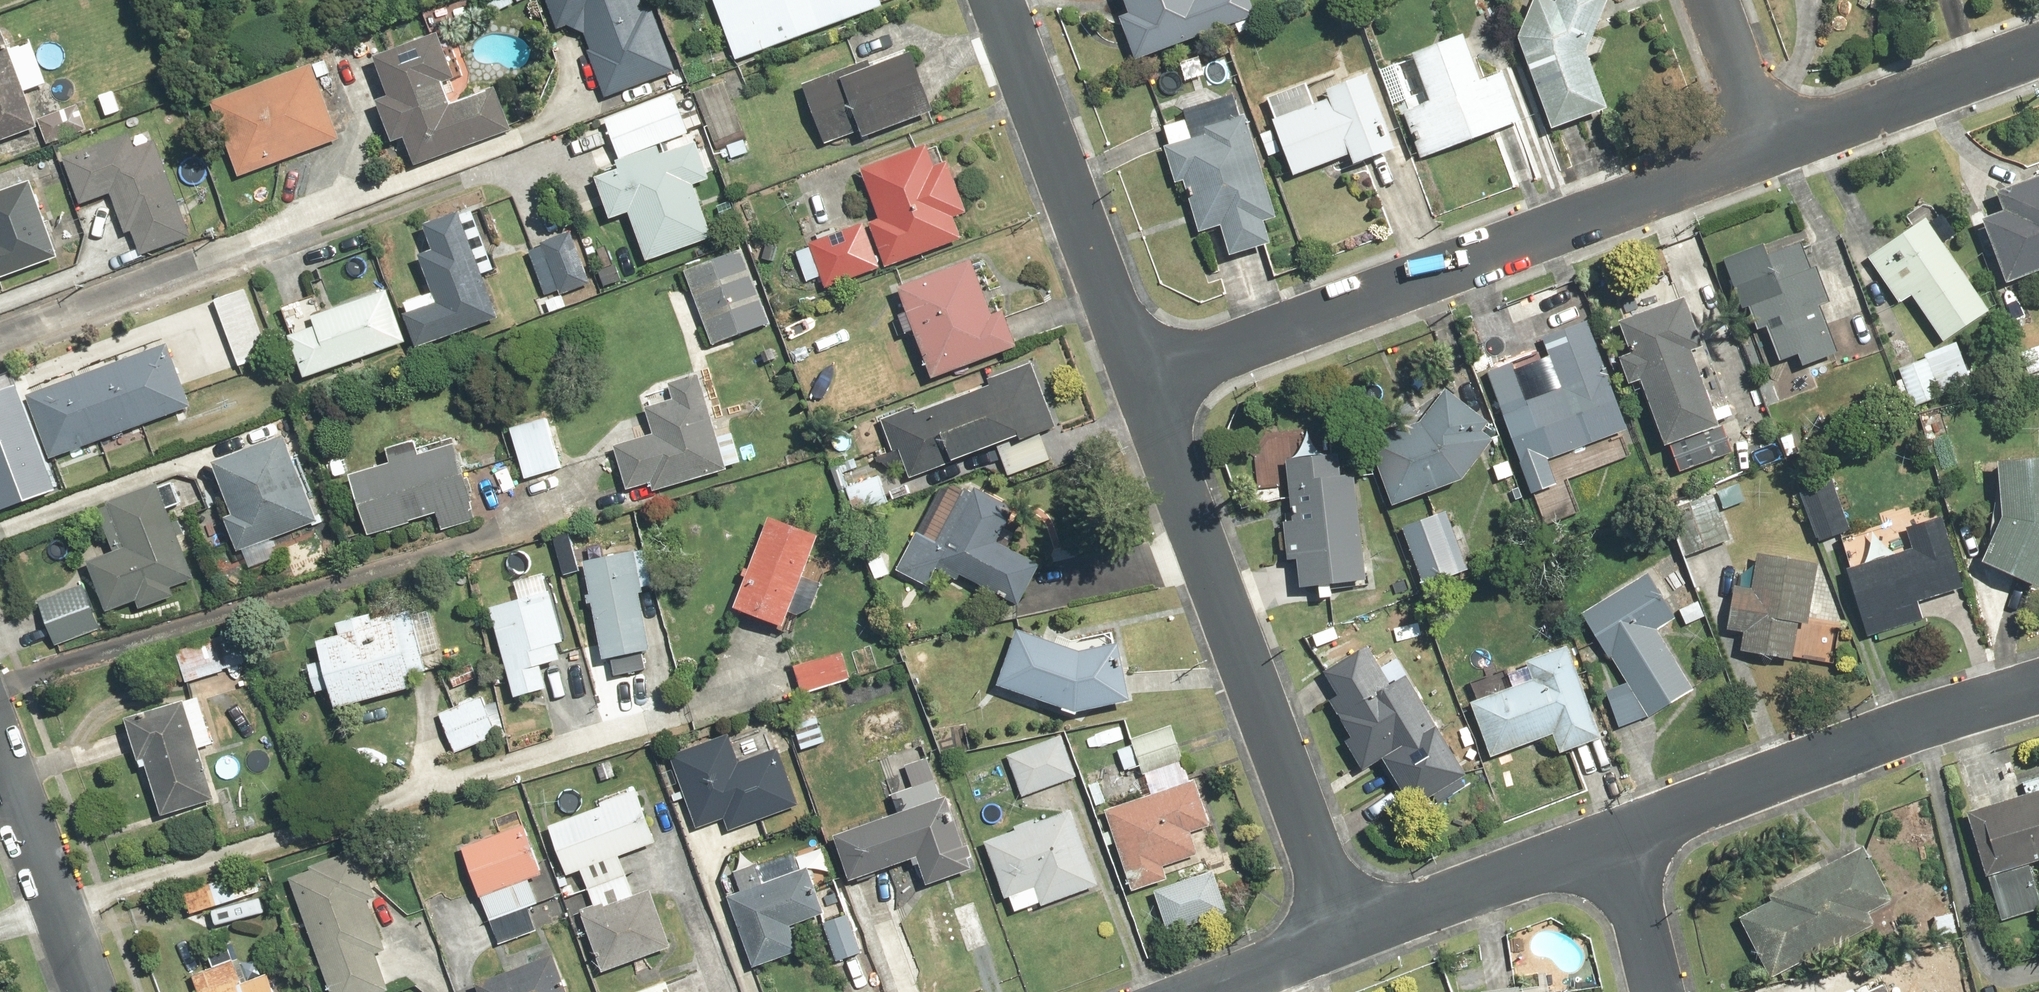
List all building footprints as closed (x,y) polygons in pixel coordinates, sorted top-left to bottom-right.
[(552,29),(567,24),(568,25),(568,26),(569,26),(569,27),(570,27),(570,28),(571,29),(572,29),(572,30),(573,30),(574,31),(575,31),(576,31),(576,32),(577,32),(578,32),(579,32),(580,32),(580,33),(581,33),(582,33),(583,33),(602,94),(670,74),(650,5),(642,7),(640,0),(543,0),(552,29)] [(880,3),(879,0),(709,0),(732,60),(880,3)] [(1233,36),(1254,28),(1251,19),(1256,18),(1250,0),(1120,0),(1125,17),(1117,19),(1132,61),(1230,27),(1233,36)] [(1603,0),(1532,0),(1516,34),(1547,130),(1607,111),(1586,43),(1606,1),(1603,0)] [(0,31),(0,140),(31,131),(0,31)] [(401,138),(410,162),(506,126),(493,89),(471,97),(451,44),(440,48),(436,35),(371,59),(385,94),(371,99),(388,143),(401,138)] [(1402,113),(1420,160),(1520,123),(1502,73),(1478,82),(1461,36),(1410,55),(1428,103),(1402,113)] [(927,114),(907,52),(868,65),(867,60),(803,80),(822,141),(858,130),(860,135),(927,114)] [(309,63),(207,102),(235,176),(338,137),(309,63)] [(1306,84),(1263,99),(1290,178),(1347,158),(1351,167),(1393,151),(1366,74),(1321,90),(1324,97),(1313,101),(1306,84)] [(726,81),(694,89),(711,144),(743,135),(726,81)] [(113,86),(95,94),(106,119),(123,112),(113,86)] [(675,95),(603,119),(615,155),(654,143),(698,128),(690,104),(679,107),(675,95)] [(81,107),(39,120),(47,146),(88,133),(81,107)] [(1274,219),(1245,116),(1202,128),(1204,133),(1193,135),(1189,120),(1164,127),(1170,147),(1163,149),(1173,186),(1182,184),(1196,235),(1217,229),(1225,257),(1270,245),(1263,222),(1274,219)] [(78,204),(107,193),(121,231),(129,228),(138,253),(188,235),(152,137),(132,144),(128,134),(62,159),(78,204)] [(658,154),(654,143),(615,155),(612,156),(615,168),(592,175),(606,217),(626,211),(642,261),(702,241),(683,185),(707,177),(696,142),(658,154)] [(962,213),(943,156),(933,160),(927,144),(858,167),(875,218),(806,241),(808,248),(797,252),(807,280),(817,277),(821,287),(960,240),(952,216),(962,213)] [(1995,192),(2002,213),(1979,220),(2001,288),(2038,276),(2038,277),(2038,178),(1995,192)] [(0,191),(0,274),(54,255),(28,181),(0,191)] [(467,206),(421,224),(430,248),(413,255),(428,291),(396,304),(414,349),(497,316),(479,272),(491,268),(467,206)] [(1921,217),(1863,259),(1896,305),(1908,296),(1942,343),(1988,310),(1921,217)] [(571,231),(525,248),(548,311),(618,286),(603,246),(579,255),(571,231)] [(1764,246),(1723,258),(1738,312),(1750,308),(1756,328),(1766,326),(1776,364),(1798,358),(1801,370),(1837,360),(1822,308),(1829,306),(1818,267),(1810,269),(1802,243),(1766,254),(1764,246)] [(742,247),(680,269),(708,344),(770,322),(742,247)] [(970,258),(896,286),(904,310),(895,313),(902,333),(911,329),(929,379),(1014,348),(999,308),(990,312),(970,258)] [(2019,285),(1996,294),(2005,316),(2028,307),(2019,285)] [(245,287),(210,300),(236,368),(271,355),(245,287)] [(384,289),(283,325),(302,378),(403,342),(384,289)] [(1684,299),(1617,322),(1626,350),(1615,353),(1626,387),(1637,383),(1658,447),(1668,443),(1677,472),(1728,455),(1718,425),(1714,426),(1689,353),(1701,349),(1684,299)] [(1628,431),(1588,321),(1540,339),(1558,389),(1523,402),(1509,363),(1483,373),(1501,421),(1515,416),(1534,466),(1628,431)] [(169,341),(29,391),(51,451),(190,402),(169,341)] [(1956,344),(1896,370),(1913,409),(1973,384),(1956,344)] [(1053,430),(1033,364),(985,379),(988,387),(917,409),(915,405),(878,417),(890,454),(899,451),(907,475),(995,447),(1004,475),(1049,461),(1041,434),(1053,430)] [(653,433),(608,451),(622,488),(730,444),(700,369),(665,383),(670,396),(642,407),(653,433)] [(0,389),(0,504),(59,483),(22,381),(0,389)] [(1390,506),(1458,478),(1496,430),(1444,390),(1420,420),(1365,442),(1390,506)] [(561,469),(544,417),(505,430),(522,482),(561,469)] [(280,435),(210,460),(228,512),(220,515),(232,549),(311,522),(280,435)] [(416,454),(411,437),(382,446),(387,462),(348,474),(365,533),(435,513),(440,531),(476,521),(453,443),(416,454)] [(1296,591),(1363,586),(1353,455),(1284,460),(1289,520),(1279,521),(1283,561),(1294,561),(1296,591)] [(1994,465),(1999,521),(1981,564),(2038,588),(2038,587),(2038,461),(1994,465)] [(1022,507),(993,492),(989,499),(957,481),(936,488),(894,571),(925,587),(937,562),(1008,598),(1028,558),(1003,545),(1022,507)] [(1746,481),(1717,492),(1724,511),(1753,500),(1746,481)] [(1836,483),(1800,494),(1814,540),(1849,529),(1836,483)] [(154,484),(95,505),(113,553),(85,563),(102,611),(132,600),(135,609),(172,596),(169,587),(189,580),(154,484)] [(1667,509),(1673,523),(1687,560),(1732,542),(1711,491),(1667,509)] [(1457,509),(1400,529),(1421,589),(1478,569),(1457,509)] [(818,533),(765,512),(728,606),(781,627),(818,533)] [(1909,552),(1846,570),(1866,638),(1924,621),(1919,604),(1966,591),(1944,518),(1903,530),(1909,552)] [(576,633),(580,657),(648,646),(633,550),(582,558),(594,630),(576,633)] [(1752,562),(1752,569),(1751,589),(1727,588),(1724,633),(1739,634),(1738,657),(1793,659),(1795,623),(1813,624),(1816,565),(1752,562)] [(1672,618),(1648,577),(1580,617),(1607,663),(1613,659),(1626,681),(1606,693),(1625,724),(1644,713),(1647,718),(1694,690),(1657,627),(1672,618)] [(82,584),(35,600),(51,646),(98,630),(82,584)] [(559,658),(554,638),(560,637),(548,591),(487,607),(509,696),(542,688),(536,664),(559,658)] [(423,664),(409,614),(369,625),(365,612),(331,621),(335,635),(312,641),(331,709),(402,689),(397,671),(423,664)] [(1015,629),(995,683),(1072,711),(1127,702),(1118,641),(1068,649),(1042,639),(1015,629)] [(1368,645),(1324,673),(1337,693),(1325,701),(1347,736),(1341,740),(1361,772),(1378,761),(1413,817),(1465,784),(1433,734),(1439,730),(1405,676),(1392,684),(1368,645)] [(841,646),(790,660),(800,692),(850,676),(841,646)] [(1489,759),(1550,736),(1558,757),(1602,740),(1566,647),(1525,663),(1527,668),(1506,676),(1511,688),(1468,704),(1489,759)] [(482,696),(436,713),(450,751),(496,734),(482,696)] [(184,699),(121,720),(136,766),(143,763),(160,816),(216,798),(184,699)] [(820,719),(792,724),(797,751),(825,747),(820,719)] [(1170,727),(1129,739),(1131,745),(1118,749),(1124,770),(1136,766),(1138,774),(1147,771),(1154,793),(1104,809),(1129,891),(1166,879),(1161,863),(1197,852),(1190,829),(1210,823),(1197,780),(1187,783),(1170,727)] [(726,732),(668,752),(695,827),(723,817),(728,828),(797,804),(776,746),(770,749),(763,730),(730,742),(726,732)] [(1062,736),(1005,755),(1018,796),(1076,777),(1062,736)] [(894,814),(832,834),(847,882),(912,862),(920,888),(968,873),(931,756),(903,765),(909,783),(886,790),(894,814)] [(1963,810),(1983,876),(2038,859),(2038,787),(1963,810)] [(582,870),(592,905),(632,893),(620,855),(651,845),(636,794),(545,822),(562,876),(582,870)] [(1017,830),(983,842),(1003,900),(1009,898),(1013,909),(1036,902),(1037,905),(1094,886),(1069,810),(1016,827),(1017,830)] [(493,945),(536,930),(527,905),(536,902),(528,878),(543,872),(526,824),(459,847),(493,945)] [(1769,900),(1737,916),(1768,977),(1874,925),(1868,911),(1890,900),(1863,846),(1766,894),(1769,900)] [(356,847),(309,863),(312,872),(289,879),(327,991),(382,991),(387,990),(374,951),(389,946),(356,847)] [(790,853),(730,871),(736,892),(725,895),(747,969),(799,954),(790,924),(818,916),(804,869),(795,872),(790,853)] [(253,867),(181,891),(189,914),(260,890),(253,867)] [(1154,890),(1155,894),(1165,929),(1225,912),(1215,873),(1154,890)] [(592,905),(579,909),(598,971),(667,950),(648,888),(632,893),(592,905)] [(841,915),(820,922),(834,963),(855,956),(841,915)] [(190,974),(196,991),(272,991),(266,973),(242,981),(228,942),(204,950),(210,967),(190,974)] [(476,991),(566,991),(555,956),(473,983),(476,991)] [(631,991),(669,991),(665,981),(631,991)]
